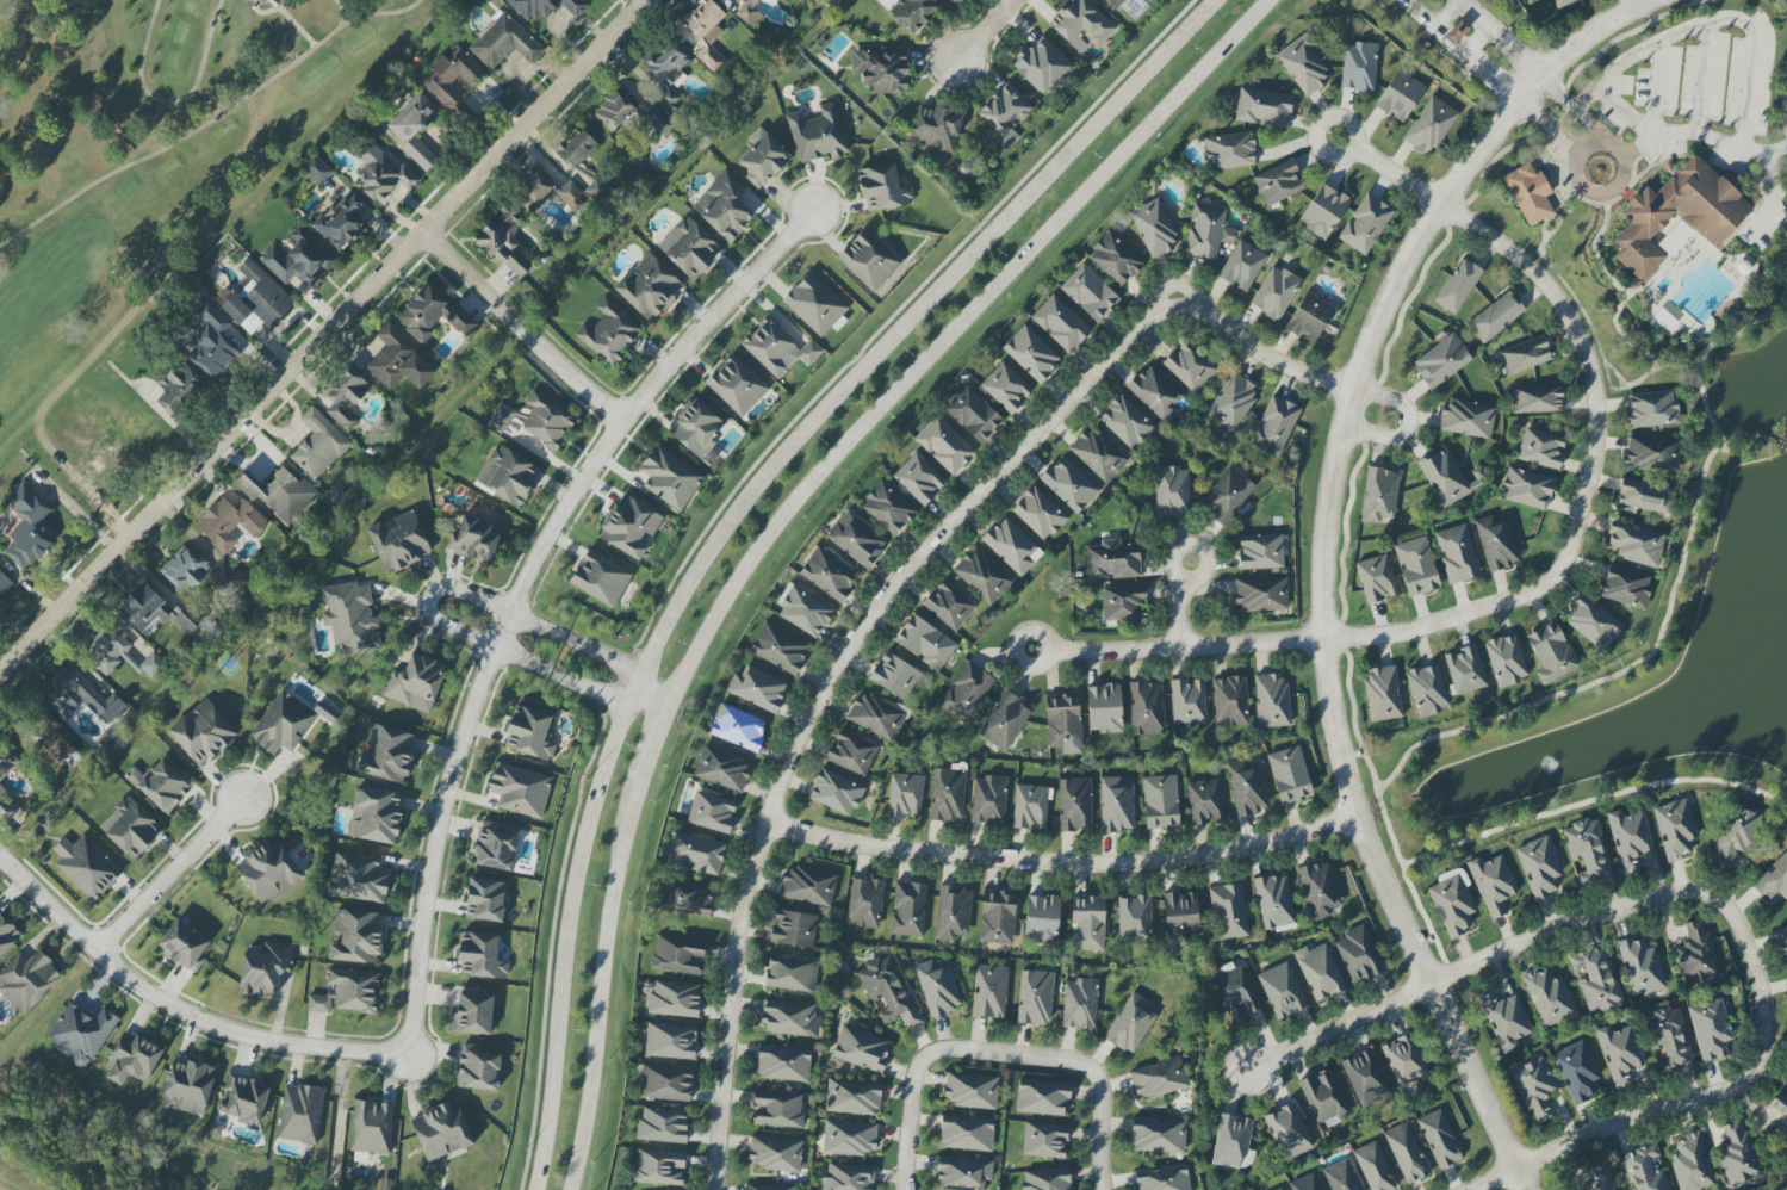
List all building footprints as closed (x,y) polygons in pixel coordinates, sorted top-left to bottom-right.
[(583,0),(511,0),(508,4),(532,26),(557,0),(576,18),(588,5),(583,0)] [(710,0),(701,0),(679,22),(704,47),(695,55),(715,75),(727,62),(711,45),(723,32),(716,25),(726,16),(710,0)] [(756,26),(765,17),(754,7),(760,0),(727,0),(756,26)] [(913,36),(943,5),(938,0),(899,0),(900,1),(889,12),(913,36)] [(1080,54),(1089,44),(1096,50),(1115,29),(1084,0),(1070,0),(1047,24),(1080,54)] [(1115,11),(1126,0),(1104,0),(1115,11)] [(1578,0),(1553,0),(1557,10),(1578,0)] [(503,11),(468,48),(492,71),(514,49),(531,65),(545,51),(503,11)] [(1471,29),(1462,19),(1445,36),(1454,45),(1471,29)] [(1043,98),(1074,68),(1043,34),(1011,64),(1043,98)] [(1276,54),(1305,98),(1332,80),(1303,36),(1276,54)] [(689,61),(671,42),(657,56),(651,50),(639,61),(665,89),(656,97),(671,113),(685,100),(675,89),(687,78),(680,70),(689,61)] [(1378,46),(1345,42),(1340,89),(1373,92),(1378,46)] [(421,85),(453,116),(469,100),(452,84),(459,76),(472,88),(486,74),(459,47),(447,59),(442,54),(429,67),(434,71),(421,85)] [(851,51),(852,75),(862,75),(863,87),(873,87),(873,94),(907,93),(906,50),(851,51)] [(1425,85),(1395,70),(1375,109),(1405,124),(1425,85)] [(1033,108),(1006,82),(976,114),(1001,137),(996,142),(1006,152),(1020,137),(1013,130),(1033,108)] [(593,113),(613,133),(640,104),(620,85),(593,113)] [(1235,120),(1288,129),(1293,96),(1240,87),(1235,120)] [(439,111),(419,92),(386,126),(405,144),(400,148),(425,172),(439,158),(415,136),(439,111)] [(1437,150),(1459,113),(1430,96),(1403,142),(1423,154),(1428,145),(1437,150)] [(799,164),(830,156),(830,158),(848,154),(835,102),(819,106),(822,117),(803,122),(800,111),(787,115),(799,164)] [(641,117),(661,138),(674,126),(654,105),(641,117)] [(920,108),(911,144),(954,153),(964,112),(934,106),(933,111),(920,108)] [(598,144),(581,129),(557,154),(573,169),(598,144)] [(745,178),(759,191),(791,156),(765,132),(738,161),(750,173),(745,178)] [(1256,166),(1253,133),(1206,137),(1209,170),(1256,166)] [(420,180),(403,163),(398,168),(371,142),(358,157),(365,164),(352,178),(379,203),(398,183),(409,192),(420,180)] [(1754,206),(1692,153),(1656,195),(1645,185),(1620,214),(1629,223),(1612,242),(1620,249),(1613,257),(1643,284),(1667,256),(1650,241),(1674,213),(1716,250),(1754,206)] [(333,172),(314,154),(301,168),(320,186),(333,172)] [(1265,206),(1305,191),(1293,160),(1253,176),(1265,206)] [(1502,177),(1528,227),(1554,213),(1546,198),(1554,194),(1541,170),(1535,174),(1529,162),(1502,177)] [(858,170),(865,213),(913,204),(908,178),(897,180),(895,164),(858,170)] [(617,191),(576,165),(569,177),(610,203),(617,191)] [(562,188),(541,168),(515,196),(533,213),(553,191),(576,213),(588,200),(568,181),(562,188)] [(729,243),(755,216),(738,200),(746,191),(725,171),(691,207),(729,243)] [(1298,223),(1326,240),(1350,200),(1322,183),(1298,223)] [(352,215),(363,203),(348,191),(314,228),(340,251),(363,226),(352,215)] [(1394,211),(1367,193),(1351,219),(1350,218),(1337,239),(1365,257),(1394,211)] [(1151,261),(1175,251),(1172,244),(1177,241),(1159,199),(1130,211),(1151,261)] [(1226,207),(1194,202),(1190,225),(1189,225),(1184,256),(1217,261),(1219,242),(1235,245),(1237,230),(1223,228),(1226,207)] [(497,229),(490,222),(473,239),(519,282),(533,266),(515,250),(520,244),(511,236),(522,225),(510,214),(497,229)] [(723,251),(689,215),(657,245),(691,281),(723,251)] [(259,259),(286,286),(295,277),(309,291),(324,275),(337,261),(299,225),(289,236),(297,244),(285,257),(273,246),(259,259)] [(902,263),(864,228),(837,258),(874,293),(902,263)] [(1087,256),(1122,288),(1144,265),(1109,232),(1087,256)] [(1249,293),(1266,253),(1237,240),(1219,280),(1249,293)] [(683,284),(649,252),(633,270),(639,275),(631,284),(623,277),(613,288),(650,325),(676,297),(673,294),(683,284)] [(247,329),(255,319),(259,323),(259,324),(268,332),(296,302),(248,258),(237,270),(247,279),(222,306),(247,329)] [(1484,272),(1463,258),(1433,302),(1454,316),(1484,272)] [(1059,288),(1097,324),(1120,299),(1082,264),(1059,288)] [(1302,281),(1273,264),(1249,305),(1277,322),(1302,281)] [(782,301),(821,338),(832,327),(834,329),(852,310),(810,271),(782,301)] [(396,320),(420,342),(452,308),(428,285),(396,320)] [(1483,345),(1526,310),(1509,290),(1467,325),(1483,345)] [(1285,329),(1315,345),(1336,307),(1306,291),(1285,329)] [(1030,318),(1069,354),(1092,331),(1053,294),(1030,318)] [(642,330),(605,296),(595,307),(604,316),(591,331),(583,324),(574,334),(613,370),(627,354),(623,351),(642,330)] [(231,325),(208,300),(196,312),(215,333),(189,358),(211,380),(239,353),(221,334),(231,325)] [(444,318),(463,338),(476,325),(458,305),(444,318)] [(740,346),(779,379),(798,357),(809,367),(823,351),(810,339),(803,348),(766,316),(740,346)] [(386,346),(365,368),(389,391),(404,376),(418,391),(437,371),(388,322),(375,335),(386,346)] [(1002,349),(1040,384),(1062,360),(1024,325),(1002,349)] [(1473,361),(1454,333),(1410,363),(1429,390),(1473,361)] [(1552,362),(1545,337),(1498,349),(1504,375),(1552,362)] [(1194,394),(1216,370),(1186,341),(1163,365),(1194,394)] [(770,389),(732,354),(705,384),(743,419),(770,389)] [(156,402),(171,415),(201,382),(178,361),(157,383),(166,391),(156,402)] [(1012,415),(1021,405),(1019,403),(1032,390),(1002,362),(980,386),(1012,415)] [(1179,411),(1174,406),(1183,396),(1149,364),(1127,388),(1165,424),(1179,411)] [(347,434),(361,420),(349,409),(371,386),(349,366),(323,393),(334,403),(325,412),(347,434)] [(1259,389),(1233,372),(1205,417),(1232,433),(1259,389)] [(1005,420),(967,385),(944,410),(981,445),(1005,420)] [(1512,414),(1563,412),(1562,386),(1511,387),(1512,414)] [(577,416),(531,390),(524,402),(532,407),(525,418),(500,403),(487,426),(502,435),(514,414),(525,420),(519,430),(557,452),(577,416)] [(1628,394),(1631,428),(1678,424),(1676,391),(1628,394)] [(1098,418),(1132,451),(1155,427),(1120,394),(1098,418)] [(1302,409),(1271,394),(1248,443),(1279,457),(1302,409)] [(1439,430),(1490,439),(1496,407),(1445,398),(1439,430)] [(668,432),(700,461),(716,443),(711,439),(725,424),(697,400),(668,432)] [(290,458),(315,482),(351,444),(312,406),(299,420),(313,433),(290,458)] [(913,439),(953,477),(976,452),(936,415),(913,439)] [(1106,484),(1128,461),(1089,425),(1068,448),(1106,484)] [(1566,437),(1524,428),(1517,461),(1559,470),(1566,437)] [(1627,463),(1637,463),(1636,471),(1679,473),(1681,440),(1628,438),(1627,463)] [(541,471),(498,444),(475,481),(518,508),(541,471)] [(705,477),(656,444),(639,470),(649,477),(642,488),(681,513),(705,477)] [(1471,495),(1448,448),(1419,462),(1441,509),(1471,495)] [(947,483),(915,453),(892,477),(924,507),(947,483)] [(1040,480),(1078,516),(1101,491),(1063,456),(1040,480)] [(1255,485),(1229,465),(1198,505),(1225,525),(1255,485)] [(1556,479),(1508,466),(1502,489),(1506,490),(1503,500),(1547,511),(1556,479)] [(320,494),(303,478),(299,482),(284,468),(266,488),(247,470),(234,484),(253,502),(256,498),(289,528),(320,494)] [(1188,468),(1155,468),(1156,516),(1189,515),(1188,468)] [(1361,521),(1380,523),(1381,517),(1394,519),(1400,472),(1367,468),(1361,521)] [(1471,491),(1486,486),(1479,469),(1474,471),(1478,480),(1468,484),(1471,491)] [(1617,503),(1669,516),(1675,492),(1623,479),(1617,503)] [(58,535),(44,522),(54,510),(23,481),(3,502),(23,520),(9,536),(14,541),(3,553),(24,572),(58,535)] [(916,513),(882,481),(860,505),(894,537),(916,513)] [(1068,518),(1034,486),(1011,510),(1045,542),(1068,518)] [(664,517),(625,495),(619,506),(615,504),(596,537),(639,562),(647,549),(638,544),(645,533),(652,537),(664,517)] [(224,555),(243,537),(250,544),(270,524),(244,498),(233,508),(223,497),(195,525),(224,555)] [(431,552),(414,511),(367,529),(386,576),(421,562),(420,557),(431,552)] [(868,570),(888,544),(845,511),(825,538),(868,570)] [(492,563),(502,524),(460,513),(450,552),(492,563)] [(1474,523),(1489,572),(1520,563),(1506,513),(1474,523)] [(1044,552),(1004,516),(982,541),(1021,577),(1044,552)] [(1666,535),(1612,518),(1608,533),(1612,534),(1608,546),(1618,549),(1616,557),(1655,569),(1666,535)] [(1480,576),(1465,525),(1433,534),(1440,556),(1449,585),(1480,576)] [(1282,535),(1239,536),(1240,552),(1238,552),(1239,570),(1283,568),(1282,535)] [(1393,546),(1399,566),(1400,565),(1409,598),(1441,589),(1427,537),(1393,546)] [(1086,546),(1087,580),(1111,579),(1140,577),(1139,545),(1121,545),(1120,539),(1100,540),(1100,546),(1086,546)] [(184,594),(202,574),(199,572),(205,565),(184,547),(161,574),(184,594)] [(1012,584),(973,547),(952,570),(991,606),(1012,584)] [(799,576),(842,602),(859,574),(816,548),(799,576)] [(569,585),(614,609),(633,574),(588,549),(569,585)] [(1399,595),(1387,554),(1355,563),(1367,604),(1399,595)] [(234,597),(248,581),(223,558),(208,574),(234,597)] [(1653,578),(1609,564),(1599,596),(1643,610),(1653,578)] [(11,584),(0,574),(0,595),(11,584)] [(1288,611),(1287,578),(1234,579),(1235,606),(1245,606),(1245,612),(1288,611)] [(934,594),(931,592),(921,607),(957,632),(976,604),(943,581),(934,594)] [(117,608),(145,638),(173,612),(146,582),(117,608)] [(321,587),(324,610),(325,610),(330,648),(343,646),(345,655),(381,650),(378,629),(379,629),(378,617),(373,618),(368,586),(357,587),(357,582),(321,587)] [(774,613),(817,639),(835,611),(792,584),(774,613)] [(1102,588),(1103,621),(1146,620),(1145,586),(1102,588)] [(1623,626),(1583,594),(1562,620),(1603,652),(1623,626)] [(894,641),(938,672),(957,645),(913,614),(894,641)] [(1525,636),(1541,669),(1535,672),(1542,686),(1579,667),(1555,620),(1525,636)] [(131,646),(106,621),(81,645),(109,674),(121,662),(118,659),(131,646)] [(749,654),(797,675),(811,645),(763,624),(749,654)] [(1529,678),(1515,633),(1483,643),(1498,688),(1529,678)] [(1443,653),(1453,696),(1486,688),(1477,646),(1443,653)] [(388,700),(430,713),(446,664),(404,650),(388,700)] [(151,679),(166,665),(154,652),(139,666),(151,679)] [(922,670),(883,652),(869,682),(908,700),(922,670)] [(35,693),(65,721),(83,702),(110,727),(128,707),(113,693),(107,700),(64,661),(35,693)] [(966,724),(995,678),(967,661),(939,707),(966,724)] [(1448,710),(1439,664),(1407,671),(1416,717),(1448,710)] [(734,673),(726,692),(775,714),(789,684),(746,665),(741,676),(734,673)] [(1395,665),(1370,669),(1372,677),(1363,678),(1371,723),(1403,717),(1395,665)] [(1257,728),(1290,726),(1289,683),(1281,683),(1281,674),(1255,675),(1257,728)] [(1246,677),(1213,678),(1215,726),(1248,725),(1246,677)] [(1173,724),(1205,723),(1204,680),(1171,681),(1173,724)] [(1164,733),(1163,683),(1130,684),(1131,734),(1164,733)] [(1123,732),(1120,685),(1087,686),(1089,734),(1123,732)] [(293,754),(318,713),(280,689),(249,739),(271,753),(277,744),(293,754)] [(1004,691),(979,737),(1007,753),(1030,711),(1022,707),(1024,702),(1004,691)] [(894,742),(906,712),(858,692),(845,722),(894,742)] [(1079,695),(1046,696),(1048,748),(1061,748),(1062,755),(1081,754),(1079,695)] [(198,768),(238,736),(209,699),(168,730),(198,768)] [(758,753),(769,722),(720,703),(709,735),(758,753)] [(503,748),(550,762),(555,744),(546,742),(553,716),(515,705),(503,748)] [(47,714),(37,724),(51,738),(36,752),(55,771),(79,747),(47,714)] [(417,735),(372,723),(366,745),(374,747),(371,760),(359,757),(355,772),(407,785),(415,752),(413,751),(417,735)] [(879,747),(841,730),(833,746),(831,745),(825,760),(865,778),(879,747)] [(19,763),(0,743),(0,781),(19,763)] [(752,762),(703,745),(693,777),(741,793),(752,762)] [(1282,806),(1314,797),(1299,745),(1267,755),(1282,806)] [(185,771),(180,777),(161,759),(145,777),(133,767),(124,776),(166,815),(197,782),(185,771)] [(1269,810),(1258,760),(1226,767),(1237,817),(1269,810)] [(553,777),(496,762),(487,792),(499,796),(496,808),(541,820),(553,777)] [(931,821),(963,822),(965,770),(933,769),(931,821)] [(808,801),(854,817),(865,785),(819,770),(808,801)] [(920,819),(925,777),(891,773),(886,817),(904,819),(904,817),(920,819)] [(1179,829),(1177,776),(1143,777),(1145,831),(1179,829)] [(1007,778),(973,777),(971,824),(1005,825),(1007,778)] [(1101,832),(1134,832),(1133,784),(1120,785),(1120,777),(1101,777),(1101,832)] [(1186,783),(1192,825),(1224,821),(1218,778),(1186,783)] [(1058,780),(1059,832),(1092,831),(1091,779),(1058,780)] [(6,823),(18,811),(4,797),(8,793),(0,784),(0,817),(6,823)] [(1046,830),(1048,787),(1015,786),(1013,829),(1046,830)] [(348,838),(396,845),(403,794),(355,787),(348,838)] [(729,834),(738,802),(695,791),(687,823),(729,834)] [(162,832),(130,797),(99,825),(131,860),(162,832)] [(1653,808),(1666,863),(1695,857),(1691,841),(1697,839),(1688,799),(1653,808)] [(1733,869),(1739,850),(1748,852),(1760,812),(1732,803),(1714,863),(1733,869)] [(1606,814),(1613,842),(1614,842),(1622,874),(1643,869),(1640,856),(1654,853),(1644,813),(1624,817),(1622,810),(1606,814)] [(1571,863),(1582,860),(1585,871),(1575,874),(1578,885),(1613,876),(1605,848),(1604,848),(1596,818),(1562,827),(1571,863)] [(520,834),(481,825),(471,864),(510,873),(520,834)] [(726,844),(673,832),(666,865),(719,876),(726,844)] [(53,850),(61,858),(54,865),(94,903),(123,873),(84,835),(73,846),(64,838),(53,850)] [(1513,849),(1535,901),(1558,892),(1553,879),(1564,875),(1547,835),(1513,849)] [(233,866),(262,907),(304,878),(275,837),(233,866)] [(386,903),(390,872),(377,871),(379,858),(334,852),(328,895),(386,903)] [(1751,885),(1769,904),(1780,895),(1786,901),(1786,900),(1786,852),(1751,885)] [(1466,863),(1491,920),(1508,913),(1502,900),(1519,893),(1502,855),(1483,863),(1481,857),(1466,863)] [(1297,869),(1311,922),(1332,917),(1330,909),(1342,906),(1330,860),(1297,869)] [(782,877),(779,899),(832,906),(836,874),(792,868),(790,879),(782,877)] [(1448,939),(1474,929),(1468,915),(1476,912),(1459,868),(1437,877),(1439,884),(1428,888),(1448,939)] [(1263,930),(1294,925),(1287,874),(1255,879),(1263,930)] [(501,924),(507,884),(470,878),(464,918),(501,924)] [(879,928),(884,882),(851,878),(846,924),(879,928)] [(711,918),(711,881),(659,881),(659,912),(694,912),(694,918),(711,918)] [(926,884),(893,882),(891,936),(924,937),(926,884)] [(1208,889),(1217,941),(1249,936),(1241,883),(1208,889)] [(941,886),(934,940),(954,942),(955,935),(967,936),(973,890),(941,886)] [(1013,945),(1015,893),(982,892),(980,943),(1013,945)] [(1164,894),(1165,936),(1199,935),(1197,892),(1164,894)] [(1027,895),(1024,943),(1057,945),(1060,897),(1027,895)] [(1117,898),(1118,940),(1152,940),(1151,897),(1117,898)] [(1104,951),(1105,899),(1072,898),(1070,950),(1104,951)] [(329,961),(379,964),(383,913),(335,909),(333,932),(342,933),(341,944),(330,943),(329,961)] [(818,916),(777,910),(774,928),(771,927),(769,943),(813,950),(818,916)] [(0,913),(0,958),(23,937),(0,913)] [(194,976),(207,959),(201,955),(210,942),(177,918),(156,949),(194,976)] [(1684,924),(1689,943),(1676,947),(1687,987),(1720,978),(1704,918),(1684,924)] [(1383,972),(1363,925),(1342,933),(1344,939),(1335,943),(1353,985),(1383,972)] [(1782,956),(1786,954),(1786,926),(1774,929),(1782,956)] [(500,934),(460,932),(459,962),(464,962),(463,977),(507,979),(508,962),(499,961),(500,934)] [(706,943),(656,936),(651,969),(701,977),(706,943)] [(1632,997),(1666,988),(1655,947),(1646,949),(1643,937),(1616,944),(1621,964),(1623,963),(1632,997)] [(279,995),(279,973),(292,974),(293,944),(264,943),(263,954),(241,953),(240,994),(279,995)] [(1293,952),(1315,1002),(1345,990),(1326,943),(1307,951),(1306,947),(1293,952)] [(1577,982),(1590,1016),(1624,1004),(1603,946),(1569,958),(1574,971),(1583,967),(1588,978),(1577,982)] [(24,1016),(64,975),(38,950),(29,960),(22,953),(0,975),(0,993),(24,1016)] [(766,986),(816,994),(821,962),(771,954),(766,986)] [(922,1024),(889,954),(855,970),(871,1004),(882,998),(888,1009),(878,1014),(884,1026),(901,1018),(908,1031),(922,1024)] [(949,962),(934,966),(933,961),(915,965),(930,1017),(962,1008),(949,962)] [(1257,975),(1277,1021),(1307,1008),(1287,962),(1257,975)] [(1231,1022),(1261,1008),(1242,966),(1234,969),(1232,964),(1209,974),(1231,1022)] [(1008,967),(977,966),(975,995),(973,995),(972,1018),(1005,1019),(1008,967)] [(1521,977),(1544,1029),(1578,1014),(1561,976),(1552,980),(1545,966),(1521,977)] [(378,973),(327,969),(326,984),(335,985),(334,996),(308,994),(307,1011),(332,1013),(332,1010),(375,1013),(378,973)] [(1018,1023),(1051,1025),(1053,973),(1021,971),(1018,1023)] [(1065,979),(1062,1028),(1095,1030),(1097,981),(1065,979)] [(647,1015),(699,1018),(700,985),(654,982),(654,994),(648,994),(647,1015)] [(1517,994),(1497,1002),(1493,990),(1478,997),(1502,1055),(1518,1048),(1515,1040),(1533,1033),(1517,994)] [(455,1033),(491,1035),(493,994),(457,992),(455,1033)] [(1149,1002),(1131,992),(1104,1040),(1133,1056),(1155,1016),(1145,1010),(1149,1002)] [(1732,1040),(1722,998),(1688,1006),(1701,1063),(1728,1056),(1725,1042),(1732,1040)] [(816,1004),(764,1001),(762,1033),(819,1037),(820,1018),(815,1018),(816,1004)] [(119,1018),(102,1008),(94,1020),(68,1003),(47,1036),(75,1054),(70,1062),(85,1072),(119,1018)] [(1693,1066),(1678,1006),(1653,1012),(1653,1015),(1643,1018),(1651,1052),(1663,1049),(1666,1059),(1655,1062),(1659,1074),(1693,1066)] [(645,1057),(695,1060),(697,1027),(647,1023),(645,1057)] [(832,1057),(881,1074),(892,1042),(843,1025),(832,1057)] [(1595,1031),(1616,1091),(1633,1085),(1628,1071),(1645,1066),(1630,1026),(1613,1032),(1610,1025),(1595,1031)] [(163,1050),(124,1030),(106,1065),(111,1068),(105,1078),(122,1087),(128,1075),(146,1084),(163,1050)] [(1381,1045),(1400,1091),(1429,1080),(1410,1034),(1381,1045)] [(1573,1107),(1601,1095),(1595,1081),(1600,1079),(1584,1040),(1551,1054),(1573,1107)] [(500,1055),(479,1054),(479,1045),(460,1044),(458,1089),(499,1090),(500,1055)] [(809,1082),(811,1048),(758,1046),(757,1079),(809,1082)] [(1360,1109),(1391,1095),(1370,1049),(1339,1062),(1360,1109)] [(1509,1069),(1534,1125),(1553,1117),(1545,1099),(1558,1092),(1541,1054),(1509,1069)] [(202,1117),(217,1070),(176,1056),(160,1104),(202,1117)] [(1189,1087),(1179,1056),(1128,1072),(1137,1097),(1146,1093),(1149,1100),(1189,1087)] [(693,1068),(641,1065),(639,1099),(691,1101),(693,1068)] [(1298,1081),(1318,1129),(1349,1116),(1329,1068),(1298,1081)] [(997,1110),(999,1076),(946,1073),(944,1099),(954,1099),(954,1107),(997,1110)] [(260,1125),(270,1085),(228,1074),(217,1114),(260,1125)] [(879,1115),(881,1083),(827,1080),(825,1113),(879,1115)] [(1071,1083),(1018,1080),(1016,1113),(1064,1116),(1065,1101),(1070,1101),(1071,1083)] [(279,1140),(318,1145),(324,1089),(284,1085),(279,1140)] [(755,1092),(753,1125),(801,1127),(803,1094),(755,1092)] [(1786,1144),(1786,1099),(1778,1092),(1769,1105),(1784,1116),(1772,1133),(1786,1144)] [(393,1103),(353,1101),(351,1152),(390,1155),(393,1103)] [(458,1101),(410,1118),(426,1163),(474,1146),(458,1101)] [(1314,1147),(1293,1103),(1263,1117),(1285,1161),(1314,1147)] [(635,1140),(686,1144),(688,1111),(643,1108),(642,1119),(637,1119),(635,1140)] [(1416,1121),(1439,1171),(1463,1159),(1440,1109),(1416,1121)] [(1212,1164),(1243,1169),(1252,1119),(1221,1114),(1212,1164)] [(993,1151),(994,1118),(941,1116),(940,1149),(993,1151)] [(1185,1153),(1185,1119),(1132,1118),(1132,1152),(1185,1153)] [(1721,1126),(1729,1148),(1717,1152),(1729,1188),(1762,1177),(1742,1119),(1721,1126)] [(823,1155),(864,1157),(865,1150),(876,1151),(877,1124),(824,1121),(823,1155)] [(1383,1133),(1407,1185),(1431,1175),(1407,1122),(1383,1133)] [(1069,1125),(1024,1123),(1023,1156),(1064,1158),(1064,1142),(1069,1143),(1069,1125)] [(1707,1155),(1705,1155),(1700,1133),(1674,1139),(1677,1154),(1669,1156),(1678,1189),(1699,1189),(1715,1186),(1707,1155)] [(801,1171),(803,1139),(750,1137),(749,1169),(801,1171)] [(1375,1141),(1352,1151),(1370,1189),(1397,1189),(1375,1141)] [(1651,1171),(1648,1159),(1659,1156),(1656,1145),(1622,1153),(1631,1189),(1669,1189),(1664,1168),(1651,1171)] [(684,1186),(685,1152),(636,1150),(634,1184),(684,1186)] [(984,1180),(992,1181),(992,1160),(938,1158),(937,1189),(983,1189),(984,1180)] [(1331,1189),(1360,1189),(1345,1159),(1322,1170),(1331,1189)] [(1606,1162),(1589,1169),(1594,1182),(1577,1189),(1618,1189),(1606,1162)] [(1187,1163),(1134,1171),(1137,1189),(1191,1189),(1187,1163)] [(826,1164),(825,1189),(873,1189),(874,1166),(826,1164)] [(1023,1189),(1071,1189),(1070,1169),(1022,1171),(1023,1189)] [(1314,1173),(1289,1183),(1292,1189),(1321,1189),(1314,1173)]
